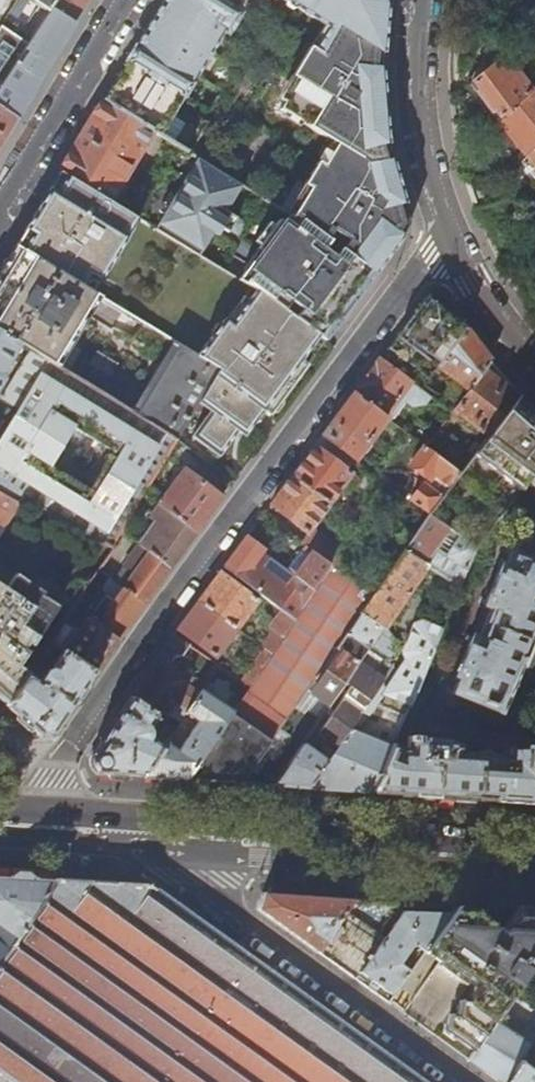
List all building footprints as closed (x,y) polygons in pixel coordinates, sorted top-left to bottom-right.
[(49,14),(51,10),(58,0),(27,0),(49,14)] [(51,10),(73,25),(88,0),(58,0),(51,10)] [(162,4),(118,76),(103,101),(151,130),(160,136),(182,99),(184,101),(223,35),(228,38),(243,13),(236,9),(242,0),(164,0),(162,4)] [(323,27),(279,101),(284,104),(280,111),(336,146),(324,168),(318,164),(304,187),(310,190),(295,216),(374,275),(386,258),(412,222),(407,209),(401,190),(395,169),(392,152),(388,123),(386,108),(385,94),(384,64),(385,34),(388,5),(385,0),(280,0),(323,27)] [(7,16),(14,21),(20,12),(13,7),(7,16)] [(51,10),(49,14),(29,45),(37,51),(32,59),(28,56),(24,61),(26,62),(26,63),(28,65),(22,73),(14,68),(0,88),(0,109),(15,119),(41,77),(73,25),(51,10)] [(0,28),(0,88),(14,68),(28,46),(0,28)] [(497,120),(533,90),(517,71),(505,57),(469,86),(497,120)] [(533,90),(497,120),(525,151),(534,143),(534,92),(533,90)] [(109,201),(151,130),(103,101),(79,140),(60,171),(109,201)] [(15,119),(0,109),(0,144),(15,119)] [(525,151),(534,163),(534,143),(525,151)] [(230,214),(245,188),(197,158),(155,229),(203,258),(221,229),(233,236),(242,222),(230,214)] [(136,218),(109,201),(60,171),(40,204),(25,229),(15,246),(82,288),(88,277),(97,282),(136,218)] [(500,208),(508,223),(518,218),(511,203),(500,208)] [(347,313),(374,275),(295,216),(294,218),(290,225),(287,223),(242,283),(256,291),(327,342),(347,313)] [(15,246),(0,270),(0,333),(21,346),(31,352),(52,365),(94,295),(82,288),(15,246)] [(281,403),(327,342),(256,291),(230,326),(223,321),(196,359),(216,372),(197,404),(208,413),(190,439),(218,460),(238,435),(243,439),(262,415),(268,419),(281,403)] [(404,325),(388,347),(428,378),(437,366),(465,329),(444,295),(428,293),(404,325)] [(437,366),(467,389),(489,361),(476,343),(465,329),(437,366)] [(21,346),(0,333),(0,387),(3,383),(2,377),(21,346)] [(177,347),(135,417),(174,441),(197,404),(216,372),(196,359),(177,347)] [(384,352),(380,357),(410,380),(420,388),(428,378),(388,347),(384,352)] [(18,505),(22,500),(109,547),(121,527),(123,525),(167,454),(174,441),(135,417),(52,365),(31,352),(0,402),(0,494),(18,505)] [(88,367),(108,378),(116,365),(96,354),(88,367)] [(410,380),(380,357),(367,376),(353,393),(384,416),(410,380)] [(489,361),(467,389),(452,408),(487,436),(518,394),(505,379),(489,361)] [(384,416),(353,393),(340,412),(323,435),(354,458),(359,452),(362,452),(367,445),(367,440),(385,416),(384,416)] [(518,394),(487,436),(460,472),(456,477),(503,513),(526,483),(534,472),(534,409),(518,394)] [(395,424),(402,429),(407,423),(400,417),(395,424)] [(406,429),(423,441),(430,431),(413,418),(406,429)] [(432,434),(423,445),(453,467),(460,457),(432,434)] [(354,458),(323,435),(310,451),(292,475),(330,503),(351,473),(346,469),(354,458)] [(195,456),(174,441),(167,454),(187,468),(195,456)] [(453,467),(423,445),(409,466),(435,486),(440,480),(449,486),(456,477),(460,472),(453,467)] [(183,472),(159,505),(196,532),(212,511),(221,498),(183,472)] [(526,483),(534,488),(534,472),(526,483)] [(330,503),(292,475),(277,496),(270,505),(307,532),(301,540),(311,548),(334,565),(335,564),(341,568),(349,557),(312,527),(330,503)] [(18,505),(0,494),(0,525),(1,526),(0,527),(0,534),(18,505)] [(142,539),(123,525),(121,527),(137,541),(170,568),(196,532),(159,505),(149,519),(154,523),(142,539)] [(376,592),(349,633),(371,648),(390,661),(397,644),(380,633),(383,627),(386,630),(428,566),(459,587),(476,547),(428,514),(376,592)] [(297,619),(334,565),(311,548),(294,573),(262,551),(263,549),(246,537),(224,567),(284,610),(297,619)] [(156,587),(170,568),(137,541),(111,576),(144,603),(156,587)] [(497,714),(504,696),(505,697),(520,660),(519,659),(534,625),(534,624),(534,562),(511,552),(505,566),(500,564),(483,605),(475,607),(466,628),(471,636),(453,677),(458,679),(451,698),(497,714)] [(335,564),(334,565),(297,619),(273,654),(248,690),(233,712),(187,779),(222,781),(241,783),(349,633),(376,592),(341,568),(335,564)] [(209,587),(198,601),(237,629),(259,600),(220,572),(209,587)] [(130,623),(144,603),(111,576),(90,609),(75,599),(72,605),(86,615),(120,638),(130,623)] [(11,699),(28,672),(14,662),(50,603),(11,579),(0,595),(0,689),(11,699)] [(435,613),(446,618),(457,592),(446,587),(435,613)] [(237,629),(198,601),(188,615),(177,629),(216,657),(237,629)] [(273,654),(297,619),(284,610),(271,629),(276,633),(266,649),(273,654)] [(108,655),(120,638),(86,615),(76,629),(71,627),(58,647),(63,650),(96,673),(108,655)] [(382,678),(369,698),(362,708),(307,787),(340,789),(373,791),(392,745),(440,631),(421,623),(413,626),(402,653),(407,659),(400,669),(392,664),(382,678)] [(360,663),(371,648),(349,633),(241,783),(263,784),(274,785),(347,682),(369,698),(382,678),(360,663)] [(273,654),(266,649),(241,686),(248,690),(273,654)] [(75,703),(96,673),(63,650),(50,668),(46,668),(41,671),(39,675),(40,680),(28,672),(11,699),(7,705),(25,722),(38,735),(55,733),(75,703)] [(145,676),(130,697),(166,722),(179,704),(188,711),(202,692),(192,685),(194,681),(159,656),(145,676)] [(202,692),(188,711),(187,713),(198,722),(179,751),(166,743),(163,748),(144,776),(167,778),(187,779),(233,712),(208,695),(212,689),(207,685),(202,692)] [(7,705),(11,699),(0,689),(0,700),(7,705)] [(296,786),(307,787),(362,708),(344,695),(316,736),(321,739),(325,734),(333,740),(328,743),(325,749),(321,747),(315,755),(303,748),(277,785),(296,786)] [(166,722),(130,697),(89,758),(97,773),(117,774),(144,776),(163,748),(151,739),(152,737),(152,734),(151,731),(149,729),(152,726),(170,738),(176,729),(166,722)] [(373,791),(417,794),(453,797),(495,800),(534,802),(534,747),(524,746),(524,748),(509,748),(509,757),(458,753),(458,744),(443,743),(443,741),(422,739),(423,741),(414,741),(414,737),(408,736),(406,750),(404,750),(392,745),(373,791)] [(0,875),(0,966),(57,880),(48,878),(0,875)] [(152,882),(57,880),(0,966),(0,1073),(12,1081),(426,1081),(152,882)] [(338,920),(352,900),(318,897),(263,894),(257,909),(287,930),(317,952),(326,939),(315,931),(325,919),(338,920)] [(396,903),(352,900),(338,920),(326,939),(317,952),(357,980),(364,985),(388,1003),(411,970),(401,963),(408,952),(412,954),(415,949),(412,947),(414,944),(425,952),(425,950),(457,906),(410,903),(396,903)] [(457,906),(425,950),(473,983),(470,998),(461,998),(458,1013),(450,1014),(447,1031),(474,1050),(493,1021),(534,959),(534,912),(523,911),(457,906)] [(493,1021),(474,1050),(467,1060),(486,1072),(502,1081),(507,1081),(518,1064),(530,1045),(522,1040),(523,1038),(514,1031),(513,1033),(493,1021)] [(518,1064),(507,1081),(534,1081),(534,1076),(534,1075),(518,1064)]
